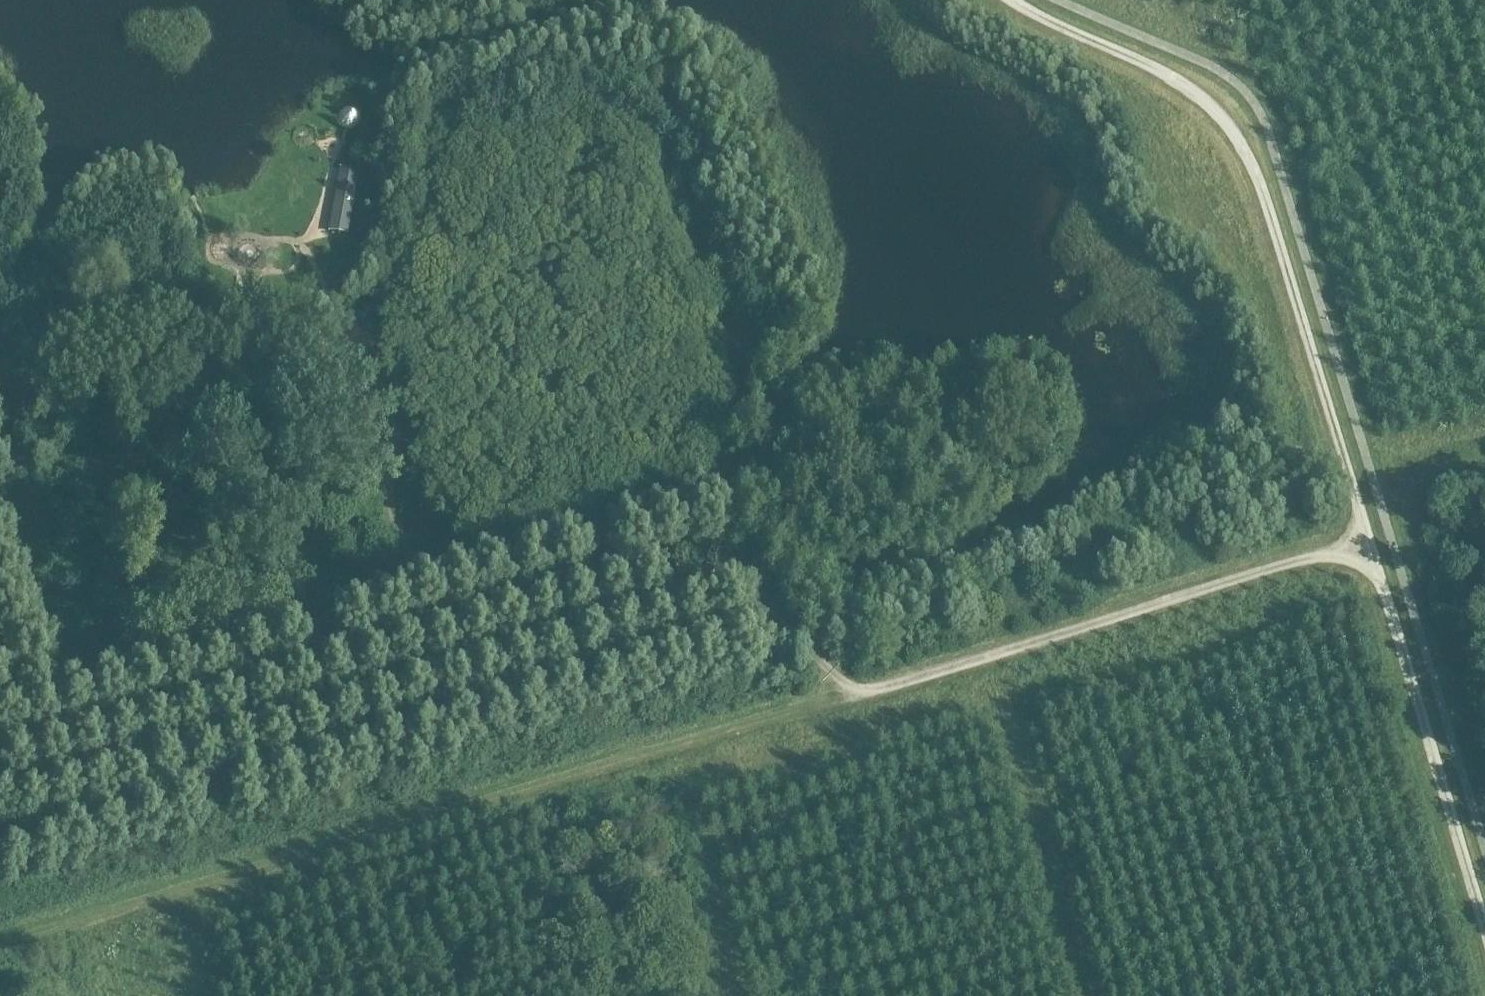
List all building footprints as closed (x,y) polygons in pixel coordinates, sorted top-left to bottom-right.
[(339,169),(338,176),(354,179),(356,171),(339,169)] [(346,225),(330,222),(329,230),(345,233),(346,225)]
